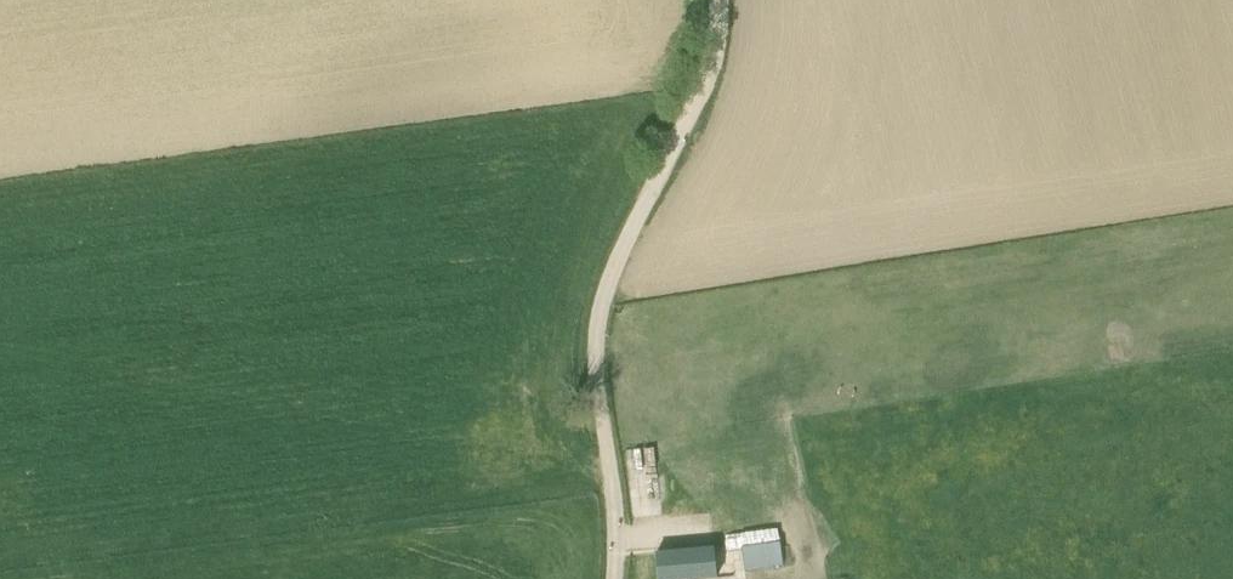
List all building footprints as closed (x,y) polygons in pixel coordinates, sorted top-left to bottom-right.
[(664,445),(634,447),(637,515),(667,514),(664,445)] [(781,543),(742,548),(745,568),(783,563),(781,543)] [(656,553),(659,578),(684,578),(718,575),(714,546),(656,553)]
